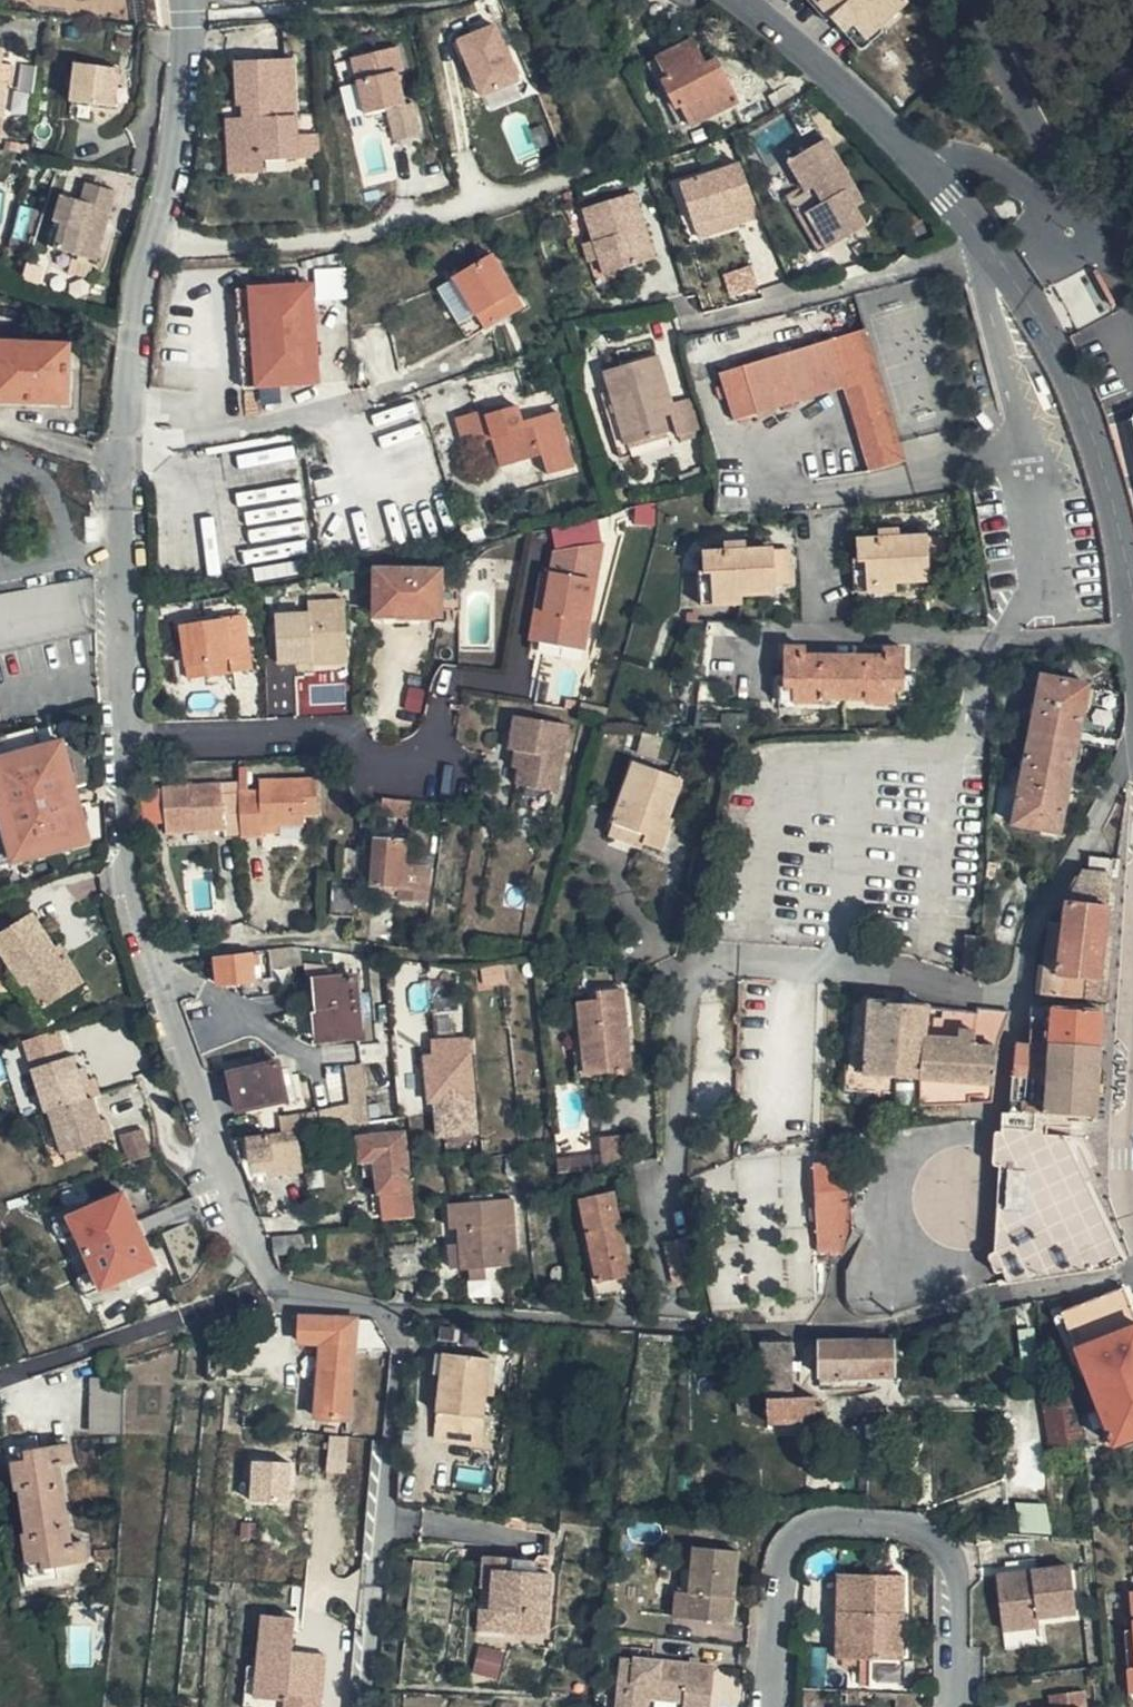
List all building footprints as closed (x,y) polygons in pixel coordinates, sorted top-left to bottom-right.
[(918,0),(837,0),(874,40),(918,0)] [(487,90),(524,75),(501,19),(464,34),(487,90)] [(7,104),(7,95),(9,68),(1,67),(5,32),(0,32),(0,103),(7,104)] [(682,98),(690,115),(737,96),(719,52),(706,57),(695,32),(660,48),(668,65),(662,68),(676,100),(682,98)] [(357,51),(371,107),(410,98),(402,65),(409,64),(403,41),(357,51)] [(122,51),(78,47),(74,88),(119,92),(122,51)] [(301,126),(298,50),(242,53),(244,98),(249,98),(250,111),(233,111),(235,149),(267,147),(267,152),(302,150),(301,126)] [(301,126),(302,150),(324,149),(324,125),(301,126)] [(867,230),(856,208),(847,190),(857,185),(831,136),(792,156),(806,183),(788,192),(819,254),(867,230)] [(267,152),(267,147),(235,149),(236,165),(268,164),(267,152)] [(733,214),(758,206),(740,158),(679,181),(693,220),(729,207),(733,214)] [(123,178),(93,169),(87,188),(66,182),(52,236),(102,251),(123,178)] [(847,190),(856,208),(866,204),(857,185),(847,190)] [(639,194),(589,209),(608,275),(659,261),(639,194)] [(729,207),(693,220),(699,234),(735,221),(733,214),(729,207)] [(494,250),(485,256),(503,315),(525,303),(494,250)] [(503,315),(485,256),(438,283),(468,335),(503,315)] [(346,263),(316,266),(319,297),(349,294),(346,263)] [(754,265),(728,273),(733,292),(760,284),(754,265)] [(261,379),(323,374),(316,276),(254,279),(261,379)] [(247,380),(261,379),(254,279),(240,280),(247,380)] [(732,370),(746,418),(858,385),(884,471),(920,461),(912,443),(878,328),(732,370)] [(72,399),(73,344),(0,343),(0,398),(72,399)] [(633,396),(644,436),(670,427),(661,392),(671,389),(660,350),(623,360),(633,396)] [(629,440),(644,436),(633,396),(623,360),(608,364),(629,440)] [(689,393),(674,397),(671,407),(679,432),(699,426),(689,393)] [(506,403),(490,408),(491,413),(507,409),(506,403)] [(490,408),(460,416),(469,446),(483,442),(497,439),(504,467),(545,455),(551,475),(577,467),(561,411),(526,421),(521,404),(507,409),(491,413),(490,408)] [(1131,493),(1132,492),(1132,425),(1130,416),(1110,422),(1131,493)] [(849,525),(847,530),(845,552),(863,554),(866,521),(848,519),(848,521),(849,522),(849,525)] [(872,556),(867,556),(865,587),(865,590),(906,589),(907,578),(940,577),(940,568),(956,568),(956,536),(939,537),(939,535),(913,536),(913,527),(894,528),(894,537),(871,537),(872,556)] [(711,561),(709,568),(709,594),(749,595),(749,586),(782,587),(782,577),(800,578),(801,545),(784,544),(784,543),(758,542),(759,534),(739,534),(739,541),(717,541),(716,560),(711,561)] [(595,648),(601,618),(595,617),(603,579),(609,580),(616,541),(568,547),(563,572),(559,591),(550,589),(546,609),(555,611),(549,639),(595,648)] [(451,613),(452,565),(390,564),(388,612),(451,613)] [(554,571),(550,589),(559,591),(563,572),(554,571)] [(595,617),(601,618),(609,580),(603,579),(595,617)] [(35,611),(15,614),(20,638),(78,627),(69,581),(31,587),(35,611)] [(315,606),(351,605),(352,594),(315,596),(315,606)] [(352,645),(351,605),(315,606),(283,608),(283,654),(302,653),(302,646),(316,645),(352,645)] [(190,663),(208,659),(232,654),(235,668),(254,664),(245,613),(184,623),(190,663)] [(352,656),(352,645),(316,645),(316,653),(316,657),(352,656)] [(795,645),(794,672),(783,671),(782,697),(830,698),(830,693),(875,694),(876,699),(926,700),(928,673),(914,672),(915,648),(895,648),(894,654),(815,652),(814,645),(795,645)] [(210,672),(208,659),(190,663),(192,675),(210,672)] [(1071,828),(1101,680),(1054,670),(1024,819),(1071,828)] [(576,696),(575,706),(589,707),(590,698),(576,696)] [(531,750),(529,763),(525,783),(566,792),(580,723),(525,712),(517,747),(523,748),(531,750)] [(11,869),(88,851),(76,798),(92,794),(81,749),(58,754),(54,737),(12,747),(16,764),(0,768),(0,826),(11,869)] [(0,750),(0,768),(16,764),(12,747),(0,750)] [(520,762),(529,763),(531,750),(523,748),(520,762)] [(644,770),(649,758),(647,753),(624,814),(629,820),(631,813),(644,770)] [(690,775),(649,758),(644,770),(631,813),(629,820),(655,831),(651,840),(670,847),(678,823),(673,822),(677,814),(690,775)] [(269,824),(287,824),(312,823),(312,814),(326,813),(325,777),(269,780),(269,790),(247,790),(249,836),(269,835),(269,832),(269,824)] [(249,836),(247,790),(247,781),(173,783),(173,827),(231,825),(232,836),(249,836)] [(146,824),(166,821),(162,784),(142,786),(146,824)] [(407,794),(394,793),(394,803),(407,805),(407,794)] [(419,794),(407,794),(407,805),(418,806),(419,794)] [(418,806),(407,805),(405,826),(416,826),(418,806)] [(681,815),(677,814),(673,822),(678,823),(681,815)] [(655,831),(629,820),(623,834),(651,843),(651,840),(655,831)] [(287,832),(287,824),(269,824),(269,832),(287,832)] [(386,894),(433,896),(435,864),(420,862),(420,852),(412,851),(413,838),(384,837),(380,880),(387,881),(386,894)] [(1124,854),(1100,851),(1100,852),(1099,853),(1097,869),(1091,869),(1077,896),(1077,897),(1073,920),(1060,919),(1059,919),(1052,988),(1118,995),(1119,976),(1110,975),(1116,921),(1124,854)] [(359,913),(362,886),(340,884),(338,912),(359,913)] [(81,977),(66,953),(61,956),(56,949),(32,914),(0,936),(0,942),(27,981),(19,987),(34,1009),(81,977)] [(61,956),(66,953),(61,945),(56,949),(61,956)] [(309,957),(307,945),(292,946),(225,952),(227,975),(279,971),(280,964),(299,962),(299,959),(309,957)] [(497,965),(496,957),(490,958),(487,958),(488,966),(497,965)] [(648,963),(624,962),(623,973),(648,974),(648,963)] [(364,1014),(360,973),(322,978),(329,1038),(363,1033),(364,1039),(380,1036),(379,1012),(364,1014)] [(89,988),(81,977),(34,1009),(44,1022),(89,988)] [(585,994),(591,1064),(622,1061),(623,1066),(634,1064),(628,982),(606,983),(607,993),(585,994)] [(905,1069),(911,997),(888,995),(888,990),(879,990),(874,994),(859,994),(853,1085),(884,1087),(882,1105),(892,1106),(894,1089),(904,1089),(905,1069)] [(939,1003),(939,999),(911,997),(905,1069),(904,1089),(903,1102),(925,1101),(927,1079),(930,1079),(936,1031),(939,1003)] [(1019,1008),(1019,1007),(987,1004),(987,1007),(953,1003),(952,1001),(947,1000),(947,1003),(939,1003),(936,1031),(930,1079),(929,1099),(1000,1097),(1003,1075),(1007,1040),(1010,1033),(1019,1008)] [(1059,1039),(1062,1002),(1042,1001),(1039,1037),(1039,1038),(1059,1039)] [(1104,1111),(1111,1006),(1062,1002),(1059,1039),(1039,1038),(1039,1037),(1024,1037),(1018,1108),(1055,1109),(1081,1110),(1104,1111)] [(22,1038),(30,1064),(68,1053),(61,1027),(22,1038)] [(478,1090),(474,1047),(431,1052),(435,1094),(478,1090)] [(303,1098),(297,1063),(287,1066),(284,1055),(233,1066),(238,1104),(289,1094),(291,1102),(303,1098)] [(84,1103),(91,1100),(85,1084),(72,1089),(62,1062),(20,1077),(35,1119),(39,1118),(54,1160),(99,1143),(84,1103)] [(350,1071),(353,1114),(371,1112),(367,1063),(354,1064),(350,1071)] [(1055,1109),(1018,1108),(1016,1108),(1015,1108),(1014,1127),(1074,1130),(1080,1130),(1080,1121),(1055,1120),(1055,1109)] [(408,1109),(371,1112),(372,1127),(408,1124),(408,1109)] [(1081,1110),(1055,1109),(1055,1120),(1080,1121),(1081,1110)] [(39,1118),(35,1119),(27,1123),(41,1164),(54,1160),(39,1118)] [(234,1131),(244,1162),(253,1160),(251,1153),(264,1150),(268,1165),(288,1161),(282,1122),(266,1125),(267,1126),(234,1131)] [(408,1124),(372,1127),(359,1128),(360,1155),(364,1155),(376,1155),(377,1171),(378,1185),(381,1185),(381,1195),(393,1195),(394,1210),(413,1208),(408,1124)] [(1008,1263),(1012,1277),(1013,1277),(1051,1271),(1100,1263),(1113,1261),(1130,1254),(1100,1188),(1074,1130),(1014,1127),(1011,1160),(1012,1160),(1006,1242),(994,1247),(1001,1265),(1008,1263)] [(628,1129),(606,1130),(608,1157),(630,1156),(628,1129)] [(114,1139),(124,1164),(145,1156),(136,1131),(114,1139)] [(833,1156),(821,1156),(822,1226),(855,1225),(859,1225),(857,1156),(845,1156),(845,1144),(833,1145),(833,1156)] [(561,1148),(562,1162),(599,1159),(598,1145),(561,1148)] [(376,1155),(364,1155),(365,1171),(377,1171),(376,1155)] [(634,1253),(617,1182),(579,1190),(596,1269),(589,1271),(593,1291),(641,1283),(634,1253)] [(141,1223),(126,1188),(72,1212),(70,1206),(54,1213),(63,1235),(79,1229),(100,1273),(84,1279),(94,1301),(109,1294),(106,1286),(159,1263),(146,1234),(196,1213),(192,1200),(141,1223)] [(452,1263),(469,1261),(483,1260),(520,1258),(514,1198),(515,1197),(514,1191),(449,1198),(452,1220),(459,1219),(460,1239),(450,1240),(452,1263)] [(197,1218),(161,1234),(179,1281),(183,1281),(207,1251),(197,1218)] [(302,1223),(272,1226),(274,1246),(311,1242),(309,1222),(302,1223)] [(855,1225),(822,1226),(823,1243),(847,1243),(855,1225)] [(483,1260),(469,1261),(470,1272),(484,1270),(483,1260)] [(1061,1290),(1067,1304),(1101,1393),(1117,1437),(1132,1431),(1132,1286),(1131,1281),(1094,1294),(1090,1286),(1061,1290)] [(312,1309),(304,1308),(303,1335),(322,1336),(318,1405),(349,1407),(354,1343),(393,1343),(395,1343),(375,1311),(312,1309)] [(801,1392),(801,1335),(741,1331),(740,1336),(740,1339),(770,1341),(773,1419),(823,1418),(823,1392),(801,1392)] [(912,1337),(905,1337),(869,1338),(828,1338),(830,1374),(903,1373),(902,1358),(913,1359),(912,1337)] [(496,1411),(501,1353),(452,1347),(445,1406),(496,1411)] [(903,1384),(903,1373),(830,1374),(830,1385),(903,1384)] [(120,1409),(121,1377),(92,1376),(90,1427),(119,1428),(120,1409)] [(1075,1386),(1045,1389),(1048,1446),(1086,1444),(1084,1424),(1079,1401),(1075,1386)] [(22,1570),(60,1565),(58,1549),(87,1547),(86,1527),(71,1529),(61,1450),(74,1449),(72,1429),(42,1434),(39,1422),(5,1426),(7,1450),(16,1449),(22,1496),(26,1496),(32,1537),(26,1537),(27,1545),(18,1546),(22,1570)] [(346,1460),(348,1427),(333,1427),(331,1459),(346,1460)] [(1050,1528),(1050,1500),(1020,1501),(1020,1528),(1050,1528)] [(696,1585),(692,1616),(736,1620),(738,1593),(731,1593),(731,1583),(739,1583),(743,1547),(700,1542),(696,1585)] [(490,1583),(501,1584),(504,1562),(539,1566),(540,1555),(492,1550),(490,1583)] [(410,1617),(446,1619),(450,1559),(414,1557),(410,1617)] [(504,1562),(501,1584),(500,1603),(499,1605),(508,1606),(507,1626),(552,1630),(557,1567),(539,1566),(504,1562)] [(1034,1617),(1051,1616),(1050,1608),(1072,1606),(1069,1566),(993,1574),(1000,1629),(1035,1624),(1034,1617)] [(853,1606),(854,1570),(844,1570),(841,1657),(847,1656),(848,1606),(853,1606)] [(912,1571),(854,1570),(853,1606),(848,1606),(847,1656),(909,1658),(912,1571)] [(679,1615),(692,1616),(696,1585),(682,1584),(679,1615)] [(499,1605),(500,1603),(488,1603),(486,1624),(507,1626),(508,1606),(499,1605)] [(263,1655),(250,1654),(247,1698),(288,1701),(288,1706),(324,1706),(329,1645),(296,1642),(299,1608),(267,1605),(263,1655)] [(1050,1608),(1051,1616),(1073,1613),(1072,1606),(1050,1608)] [(474,1669),(500,1676),(507,1648),(481,1642),(474,1669)] [(722,1661),(627,1650),(622,1706),(650,1706),(651,1691),(690,1695),(689,1706),(717,1706),(722,1661)] [(1053,1692),(1054,1706),(1087,1706),(1085,1689),(1053,1692)]
